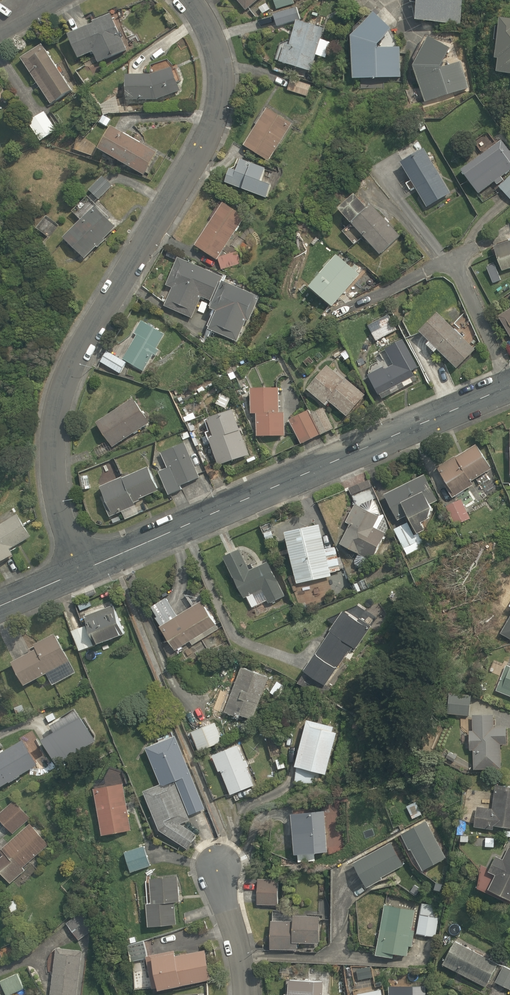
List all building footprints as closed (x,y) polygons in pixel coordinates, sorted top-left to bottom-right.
[(244,10),(256,0),(236,0),(244,10)] [(414,22),(461,25),(462,0),(415,0),(414,22)] [(290,9),(271,14),(275,26),(293,21),(290,9)] [(109,14),(65,36),(76,59),(91,52),(97,64),(126,50),(109,14)] [(374,48),(388,30),(370,15),(348,36),(349,78),(399,77),(399,48),(374,48)] [(497,17),(493,73),(509,75),(509,18),(497,17)] [(310,71),(320,29),(294,23),(289,43),(284,42),(279,64),(310,71)] [(438,67),(446,50),(427,39),(410,65),(423,104),(468,88),(458,60),(438,67)] [(41,43),(18,59),(49,106),(72,90),(41,43)] [(168,69),(149,75),(124,75),(124,101),(154,101),(177,92),(168,69)] [(269,162),(290,123),(263,109),(242,147),(269,162)] [(43,110),(25,123),(38,143),(57,130),(43,110)] [(109,125),(96,148),(143,175),(156,153),(109,125)] [(461,172),(478,195),(495,182),(509,202),(509,201),(509,156),(500,143),(461,172)] [(450,194),(421,148),(397,163),(427,209),(450,194)] [(229,170),(225,182),(267,198),(271,186),(260,183),(266,169),(238,158),(233,171),(229,170)] [(89,190),(97,199),(110,186),(102,177),(89,190)] [(362,238),(377,254),(397,236),(369,205),(365,209),(354,198),(338,212),(350,225),(341,233),(353,246),(362,238)] [(85,260),(114,227),(83,200),(71,215),(77,221),(61,240),(85,260)] [(216,259),(242,216),(220,203),(194,246),(216,259)] [(40,222),(35,230),(48,238),(53,230),(40,222)] [(491,248),(499,272),(509,269),(509,242),(491,248)] [(238,253),(218,258),(220,269),(240,265),(238,253)] [(308,286),(331,306),(357,276),(334,256),(308,286)] [(220,275),(177,258),(166,287),(171,289),(163,308),(191,319),(199,298),(209,302),(220,275)] [(258,297),(219,283),(210,310),(213,311),(206,330),(236,341),(244,321),(249,323),(258,297)] [(495,315),(509,340),(509,307),(495,315)] [(426,341),(423,344),(431,353),(435,350),(452,369),(471,352),(434,313),(416,330),(426,341)] [(388,314),(367,325),(375,341),(396,330),(388,314)] [(143,373),(162,336),(141,325),(123,359),(105,349),(98,363),(120,375),(126,364),(143,373)] [(415,368),(398,340),(381,350),(390,365),(367,380),(378,399),(414,377),(410,371),(415,368)] [(363,395),(324,366),(305,393),(325,408),(328,405),(346,418),(363,395)] [(254,413),(254,436),(284,436),(283,411),(279,411),(278,388),(245,389),(245,413),(254,413)] [(228,397),(219,393),(214,405),(224,409),(228,397)] [(134,398),(95,423),(111,448),(150,423),(134,398)] [(206,437),(217,467),(249,455),(232,409),(204,419),(210,435),(206,437)] [(288,420),(298,444),(331,428),(322,409),(309,416),(307,411),(288,420)] [(475,440),(434,465),(453,497),(475,484),(472,479),(492,467),(475,440)] [(205,472),(193,441),(162,453),(167,468),(157,472),(166,496),(182,490),(181,485),(197,479),(196,475),(205,472)] [(147,467),(99,488),(108,508),(104,510),(107,518),(135,507),(132,501),(157,491),(147,467)] [(415,532),(419,530),(428,526),(423,517),(433,512),(430,505),(439,500),(425,473),(385,492),(398,520),(407,515),(415,532)] [(380,513),(353,500),(341,525),(347,528),(341,541),(374,559),(387,534),(373,527),(380,513)] [(17,556),(14,550),(34,537),(20,514),(0,527),(0,526),(0,567),(17,556)] [(319,519),(285,527),(297,582),(331,575),(330,572),(343,569),(337,544),(325,547),(319,519)] [(240,547),(225,554),(244,598),(247,597),(251,607),(267,600),(269,605),(287,597),(270,558),(249,567),(240,547)] [(202,601),(177,613),(168,595),(151,603),(173,648),(190,640),(191,643),(217,630),(202,601)] [(107,603),(84,614),(99,644),(122,633),(107,603)] [(346,608),(303,666),(325,683),(352,646),(356,649),(372,628),(346,608)] [(500,633),(509,639),(509,615),(500,633)] [(11,655),(24,682),(70,660),(55,628),(31,639),(34,645),(11,655)] [(496,689),(509,694),(509,664),(507,663),(496,689)] [(268,674),(239,664),(224,711),(239,716),(240,712),(254,716),(268,674)] [(287,684),(277,678),(270,692),(280,697),(287,684)] [(472,693),(450,689),(446,712),(468,716),(472,693)] [(473,749),(473,768),(501,768),(501,743),(506,743),(506,724),(497,723),(497,708),(473,708),(473,730),(469,730),(469,749),(473,749)] [(338,726),(306,718),(294,764),(327,772),(338,726)] [(214,722),(190,731),(198,750),(222,741),(214,722)] [(0,751),(0,785),(46,758),(31,732),(0,751)] [(142,789),(159,830),(187,849),(197,833),(182,823),(191,819),(189,815),(207,808),(176,733),(145,746),(160,782),(142,789)] [(238,742),(211,754),(218,770),(220,769),(231,795),(256,784),(238,742)] [(121,781),(94,785),(102,833),(129,828),(121,781)] [(474,826),(492,828),(493,823),(509,826),(509,784),(496,782),(492,809),(477,806),(474,826)] [(0,810),(0,819),(10,832),(29,818),(15,798),(0,810)] [(415,800),(406,805),(413,818),(422,814),(415,800)] [(338,806),(292,810),(295,853),(341,849),(338,806)] [(427,820),(401,833),(420,871),(446,858),(427,820)] [(10,883),(26,869),(23,866),(49,844),(30,821),(0,847),(3,851),(0,853),(0,871),(10,883)] [(392,842),(355,861),(368,886),(384,877),(382,874),(402,864),(392,842)] [(146,845),(126,851),(131,870),(152,865),(146,845)] [(509,846),(503,859),(496,855),(489,871),(496,874),(490,888),(509,898),(509,846)] [(277,871),(258,872),(259,903),(278,902),(277,871)] [(178,876),(152,876),(151,902),(148,902),(148,923),(172,923),(172,901),(177,901),(178,876)] [(413,905),(385,901),(378,953),(405,957),(413,905)] [(418,934),(426,935),(423,959),(431,960),(435,936),(439,904),(422,902),(418,934)] [(102,923),(89,904),(65,920),(78,940),(102,923)] [(320,916),(292,914),(292,920),(271,920),(270,948),(298,949),(298,942),(318,943),(320,916)] [(145,955),(146,954),(143,939),(128,943),(130,960),(146,958),(145,955)] [(485,986),(498,963),(454,940),(442,963),(485,986)] [(58,946),(51,994),(77,994),(83,949),(58,946)] [(158,988),(211,979),(205,949),(175,954),(174,949),(146,954),(145,955),(146,958),(152,987),(157,986),(158,988)] [(504,965),(495,981),(509,989),(509,968),(504,965)] [(17,973),(0,981),(7,994),(12,994),(24,989),(17,973)] [(323,979),(288,977),(287,994),(322,994),(323,979)] [(425,984),(389,985),(389,994),(425,994),(425,984)]
